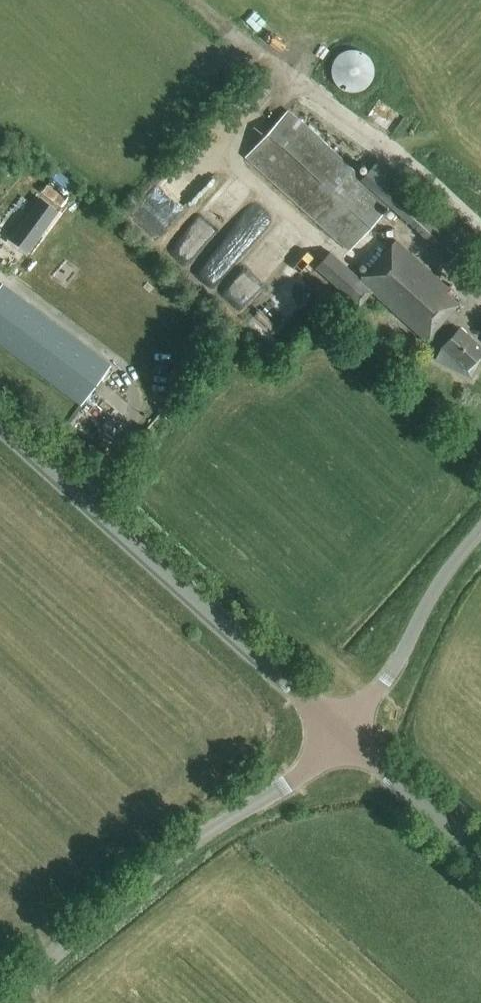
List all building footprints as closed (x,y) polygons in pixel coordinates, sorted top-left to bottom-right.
[(352,92),(358,91),(363,89),(367,85),(370,81),(372,77),(373,71),(372,65),(370,60),(366,55),(361,52),(356,50),(351,49),(346,50),(341,52),(337,55),(333,60),(331,66),(330,71),(331,77),(333,81),(336,85),(340,89),(345,91),(352,92)] [(348,251),(387,209),(357,182),(359,180),(287,114),(246,159),(348,251)] [(161,238),(184,202),(154,184),(132,220),(161,238)] [(390,209),(449,262),(467,241),(409,188),(390,209)] [(58,213),(38,198),(9,238),(29,252),(58,213)] [(211,286),(247,247),(228,230),(193,269),(211,286)] [(395,241),(359,280),(329,253),(316,268),(359,307),(372,293),(425,341),(433,333),(445,344),(442,348),(435,361),(470,379),(480,360),(476,358),(480,353),(480,349),(459,329),(458,331),(445,319),(459,305),(446,294),(449,290),(395,241)] [(0,288),(0,338),(82,400),(108,368),(0,288)]
